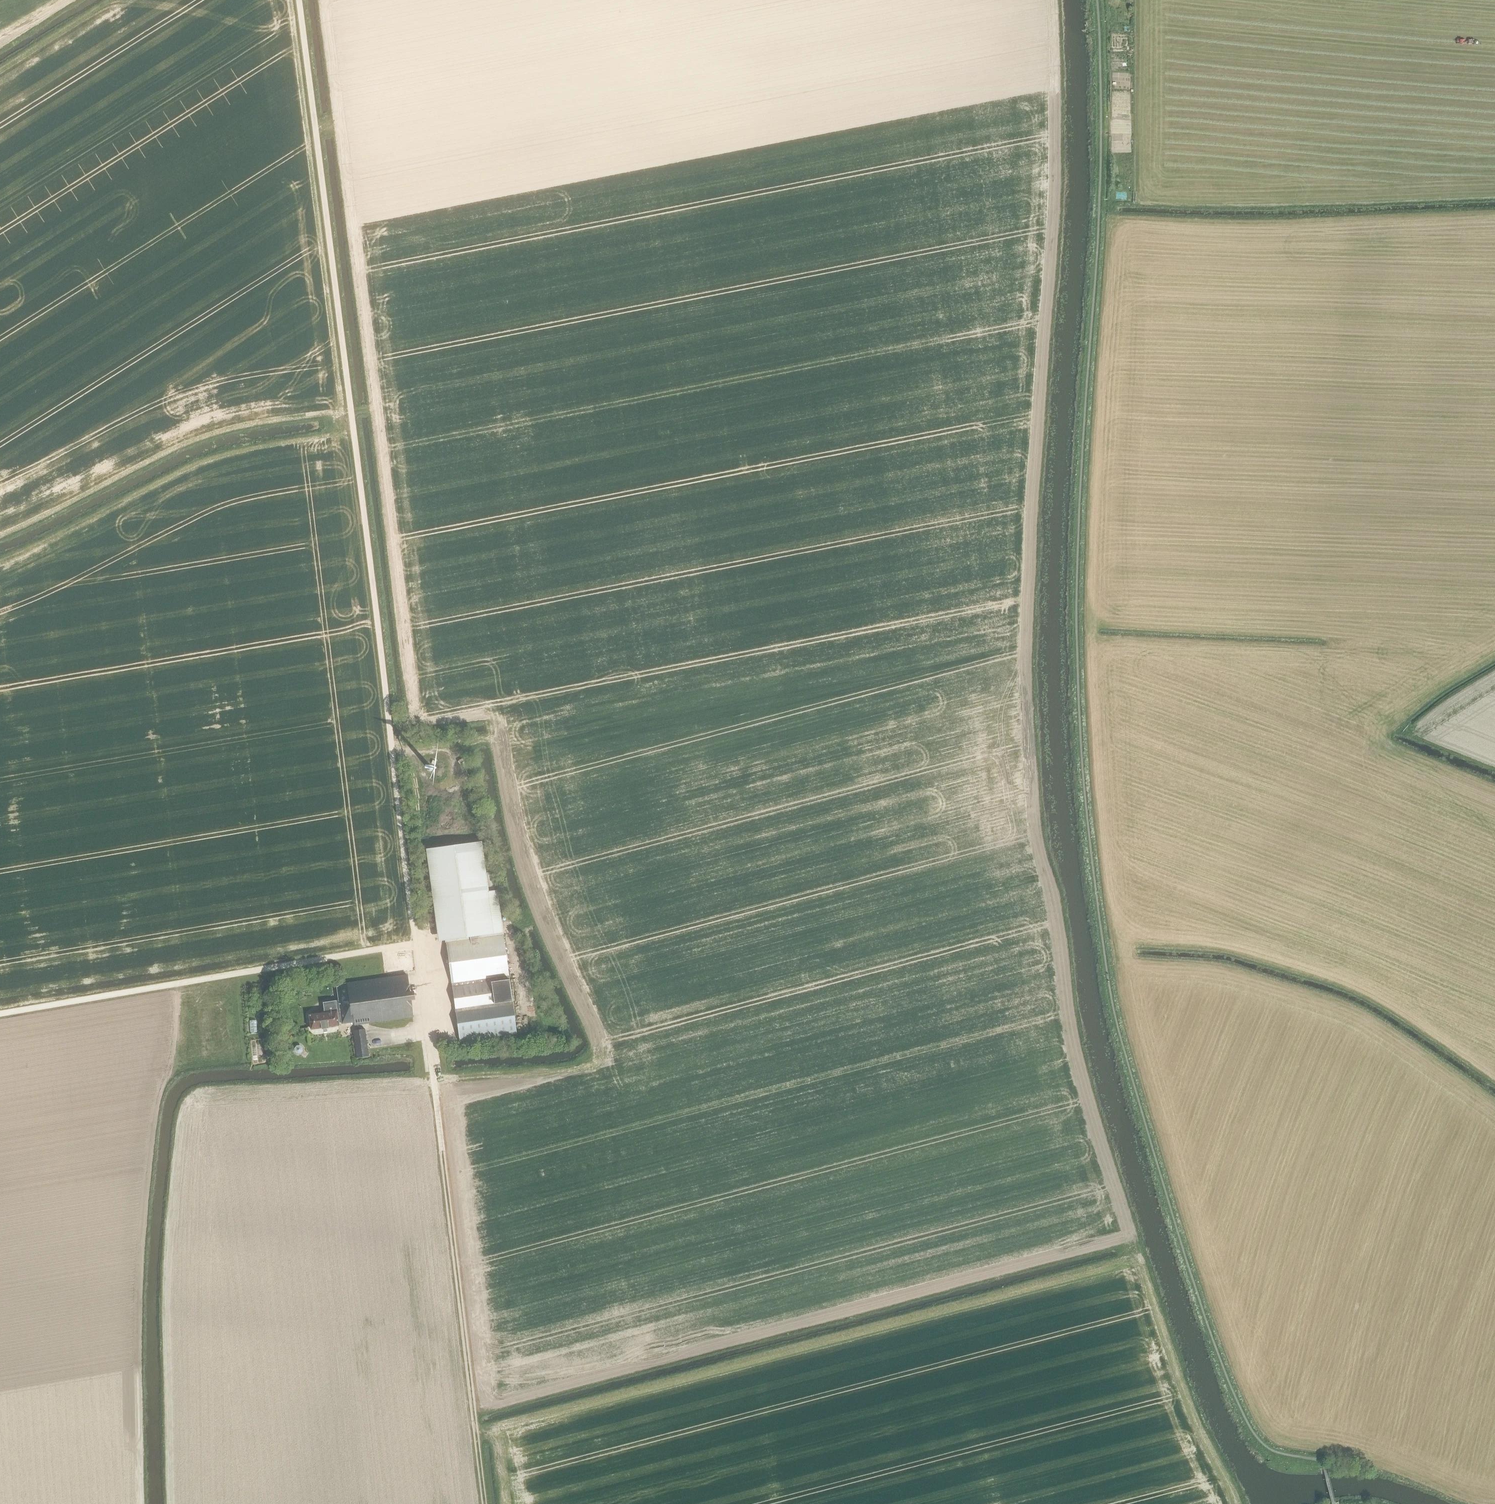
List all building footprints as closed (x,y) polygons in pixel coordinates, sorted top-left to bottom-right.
[(515,1033),(500,922),(496,891),(487,893),(480,843),(425,850),(436,930),(445,942),(459,1041),(515,1033)] [(436,930),(437,943),(445,942),(436,930)] [(353,1025),(413,1017),(406,975),(336,986),(338,1001),(322,1004),(324,1015),(309,1017),(311,1031),(321,1029),(321,1030),(327,1029),(337,1027),(337,1025),(340,1024),(341,1025),(353,1024),(353,1025)] [(356,1059),(368,1058),(364,1030),(352,1032),(356,1059)] [(266,1045),(256,1047),(257,1052),(253,1053),(255,1062),(268,1060),(266,1045)] [(294,1048),(295,1052),(297,1054),(301,1053),(303,1050),(302,1047),(300,1045),(296,1045),(294,1048)]
